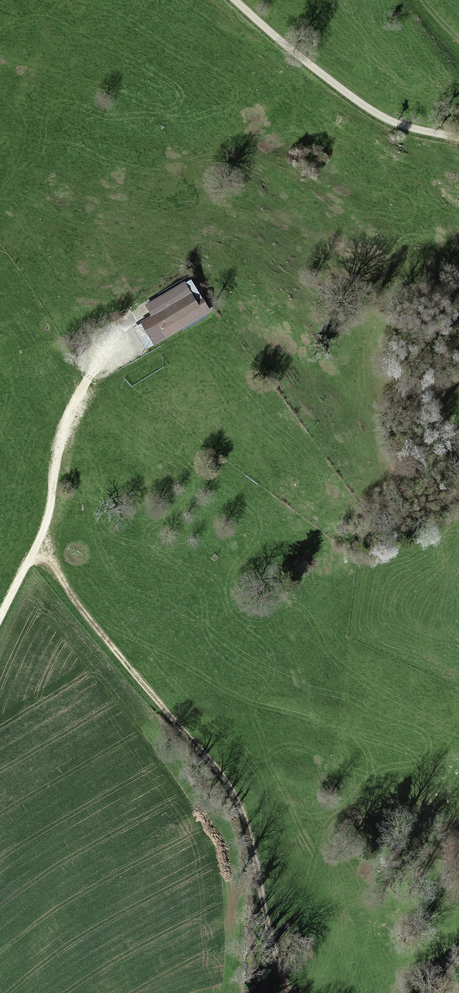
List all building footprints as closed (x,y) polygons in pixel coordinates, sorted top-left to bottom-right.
[(185,283),(148,303),(154,314),(140,322),(152,345),(182,329),(210,314),(198,291),(191,295),(185,283)]
